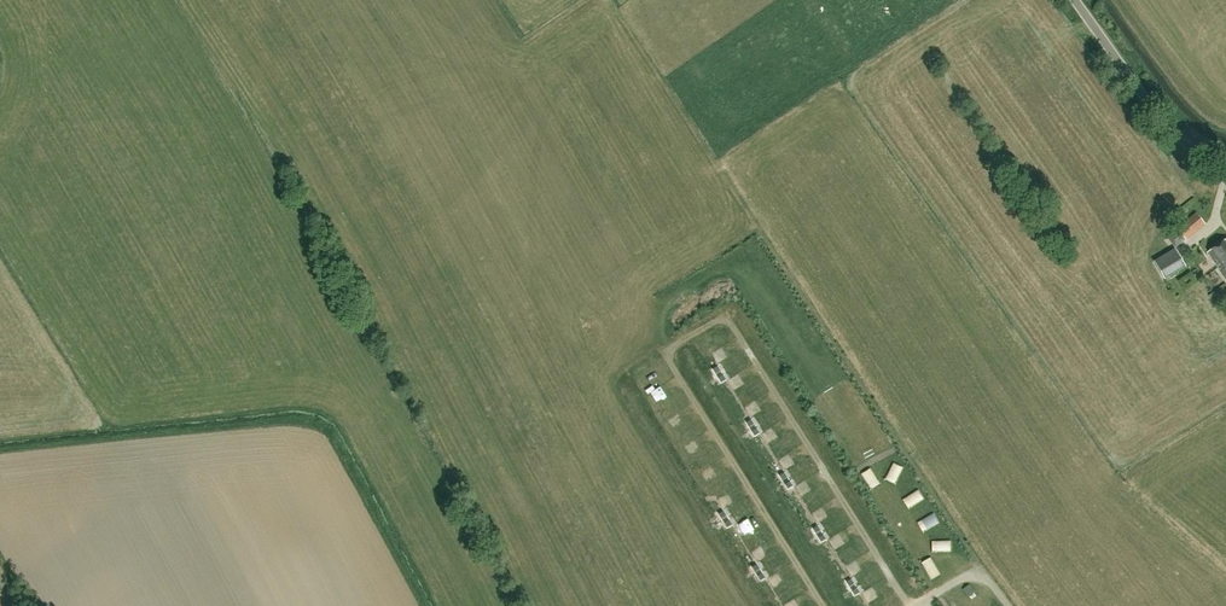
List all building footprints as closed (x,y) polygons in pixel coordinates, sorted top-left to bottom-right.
[(1187,240),(1206,224),(1196,213),(1177,228),(1187,240)] [(1225,262),(1225,239),(1207,252),(1218,267),(1225,262)] [(1169,252),(1154,261),(1165,280),(1186,267),(1175,249),(1170,252),(1169,252)]
